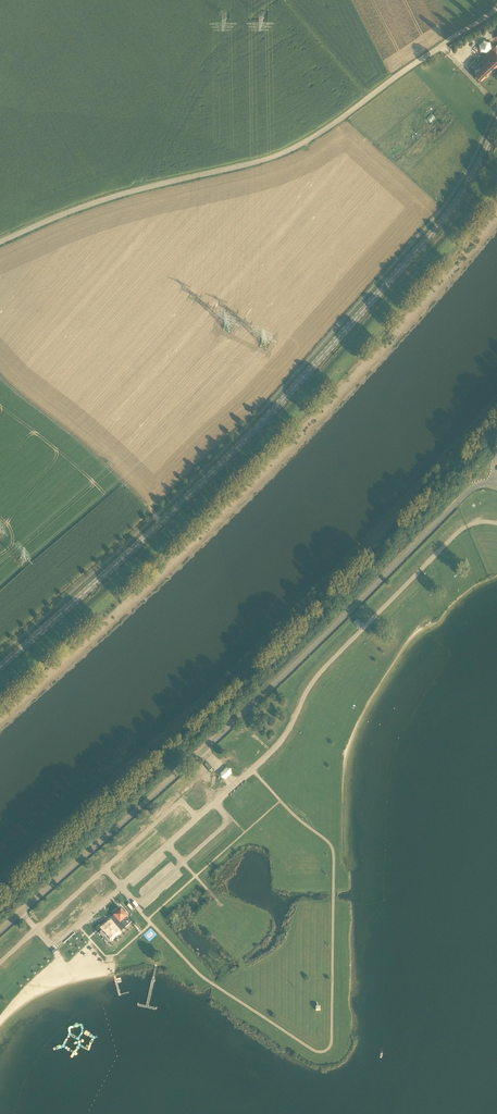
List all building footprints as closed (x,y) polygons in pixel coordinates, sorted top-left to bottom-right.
[(475,72),(482,79),(496,65),(496,45),(494,48),(493,47),(492,48),(490,41),(484,39),(479,44),(481,50),(487,52),(488,53),(481,59),(485,63),(475,72)] [(357,618),(353,623),(358,627),(362,622),(357,618)] [(121,909),(114,915),(120,922),(126,916),(121,909)]
